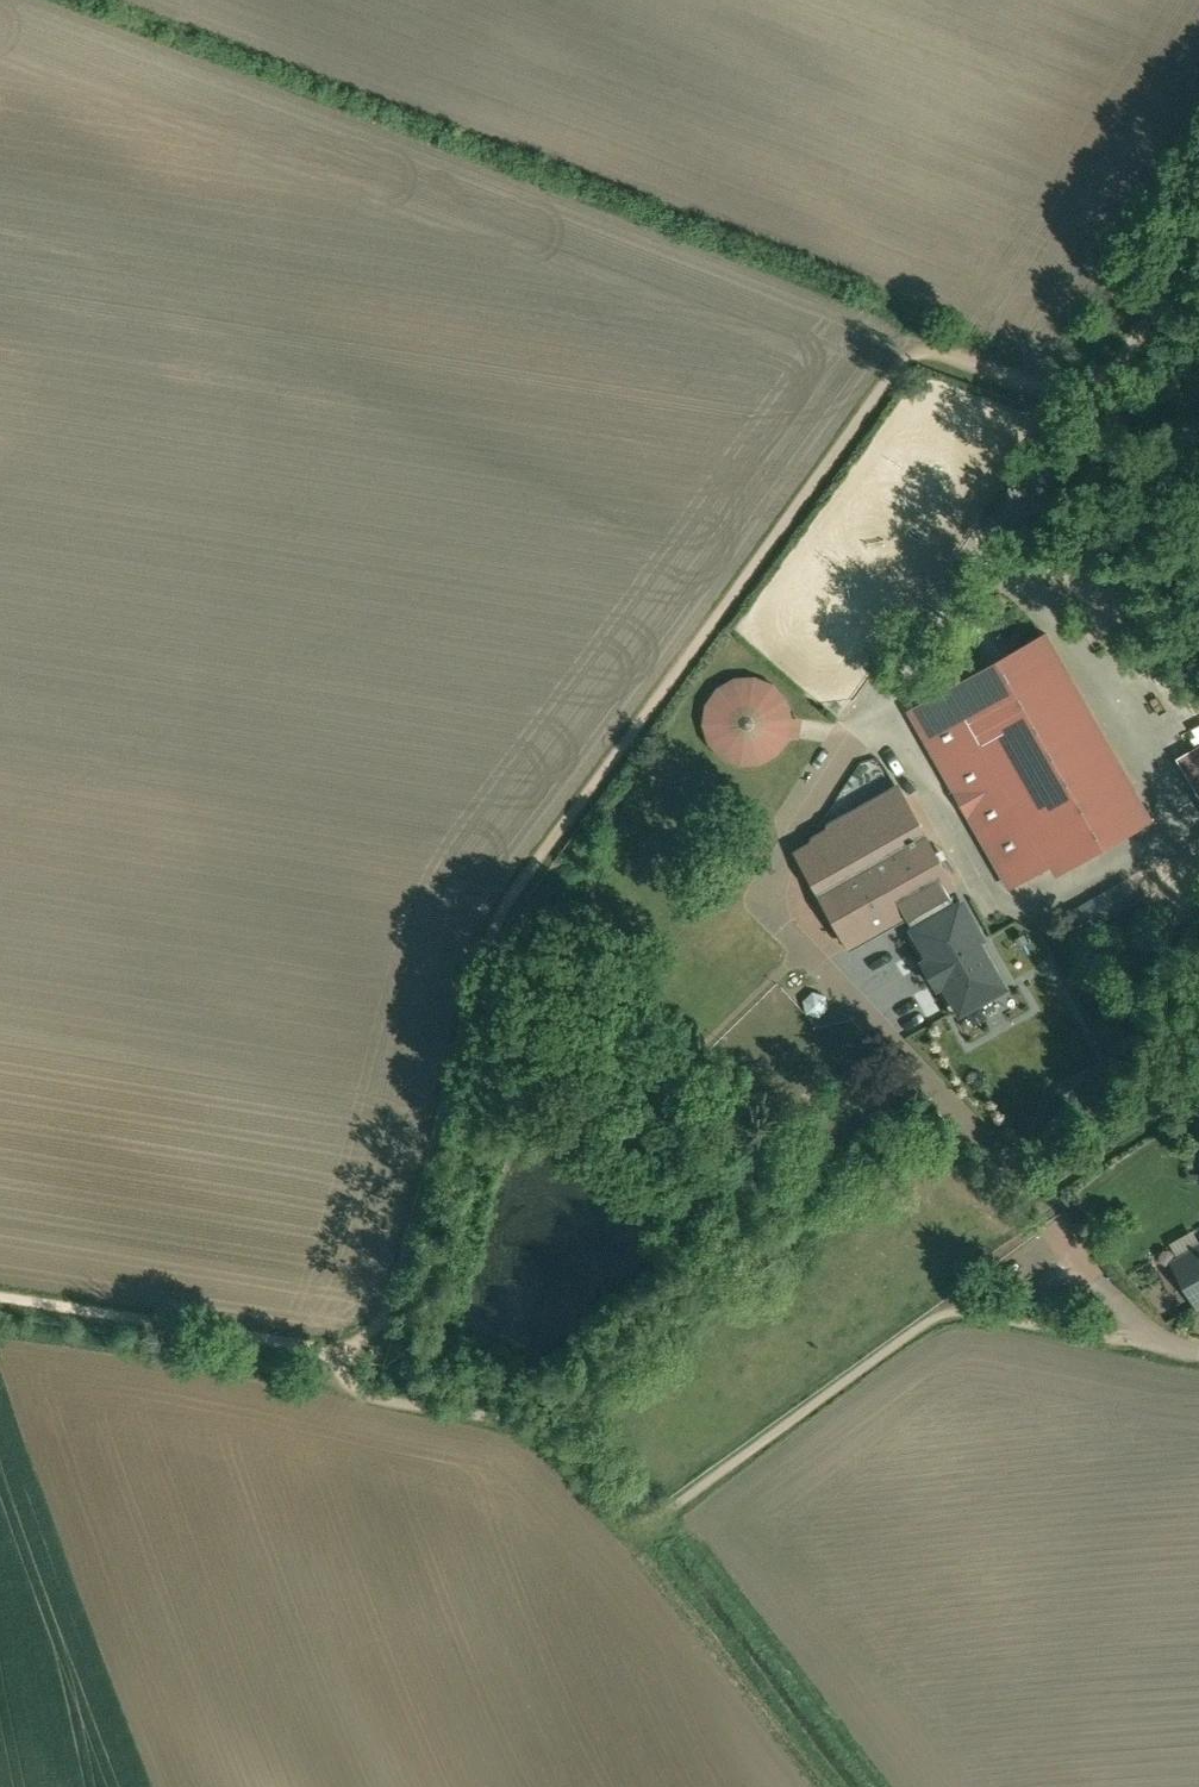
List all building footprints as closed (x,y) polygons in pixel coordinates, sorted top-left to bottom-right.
[(1153,819),(1048,633),(912,710),(1012,886),(1055,862),(1060,872),(1153,819)] [(757,677),(737,678),(720,688),(709,703),(709,704),(706,723),(711,742),(725,756),(743,764),(762,762),(779,753),(790,737),(794,717),(788,698),(775,684),(757,677)] [(1180,758),(1198,791),(1198,747),(1180,758)] [(823,796),(835,818),(894,786),(882,764),(823,796)] [(894,797),(830,834),(829,838),(830,841),(802,857),(852,946),(929,902),(952,889),(957,886),(926,831),(907,798),(900,802),(898,799),(894,797)] [(1121,879),(1077,912),(1091,931),(1135,898),(1121,879)] [(973,925),(952,889),(929,902),(950,939),(934,948),(965,1002),(971,999),(1003,981),(1009,977),(979,922),(973,925)] [(1003,981),(971,999),(981,1017),(1014,999),(1003,981)] [(1109,1020),(1086,1035),(1091,1043),(1098,1039),(1097,1037),(1113,1027),(1109,1020)] [(1174,1262),(1175,1264),(1180,1261),(1198,1294),(1198,1249),(1174,1262)]
